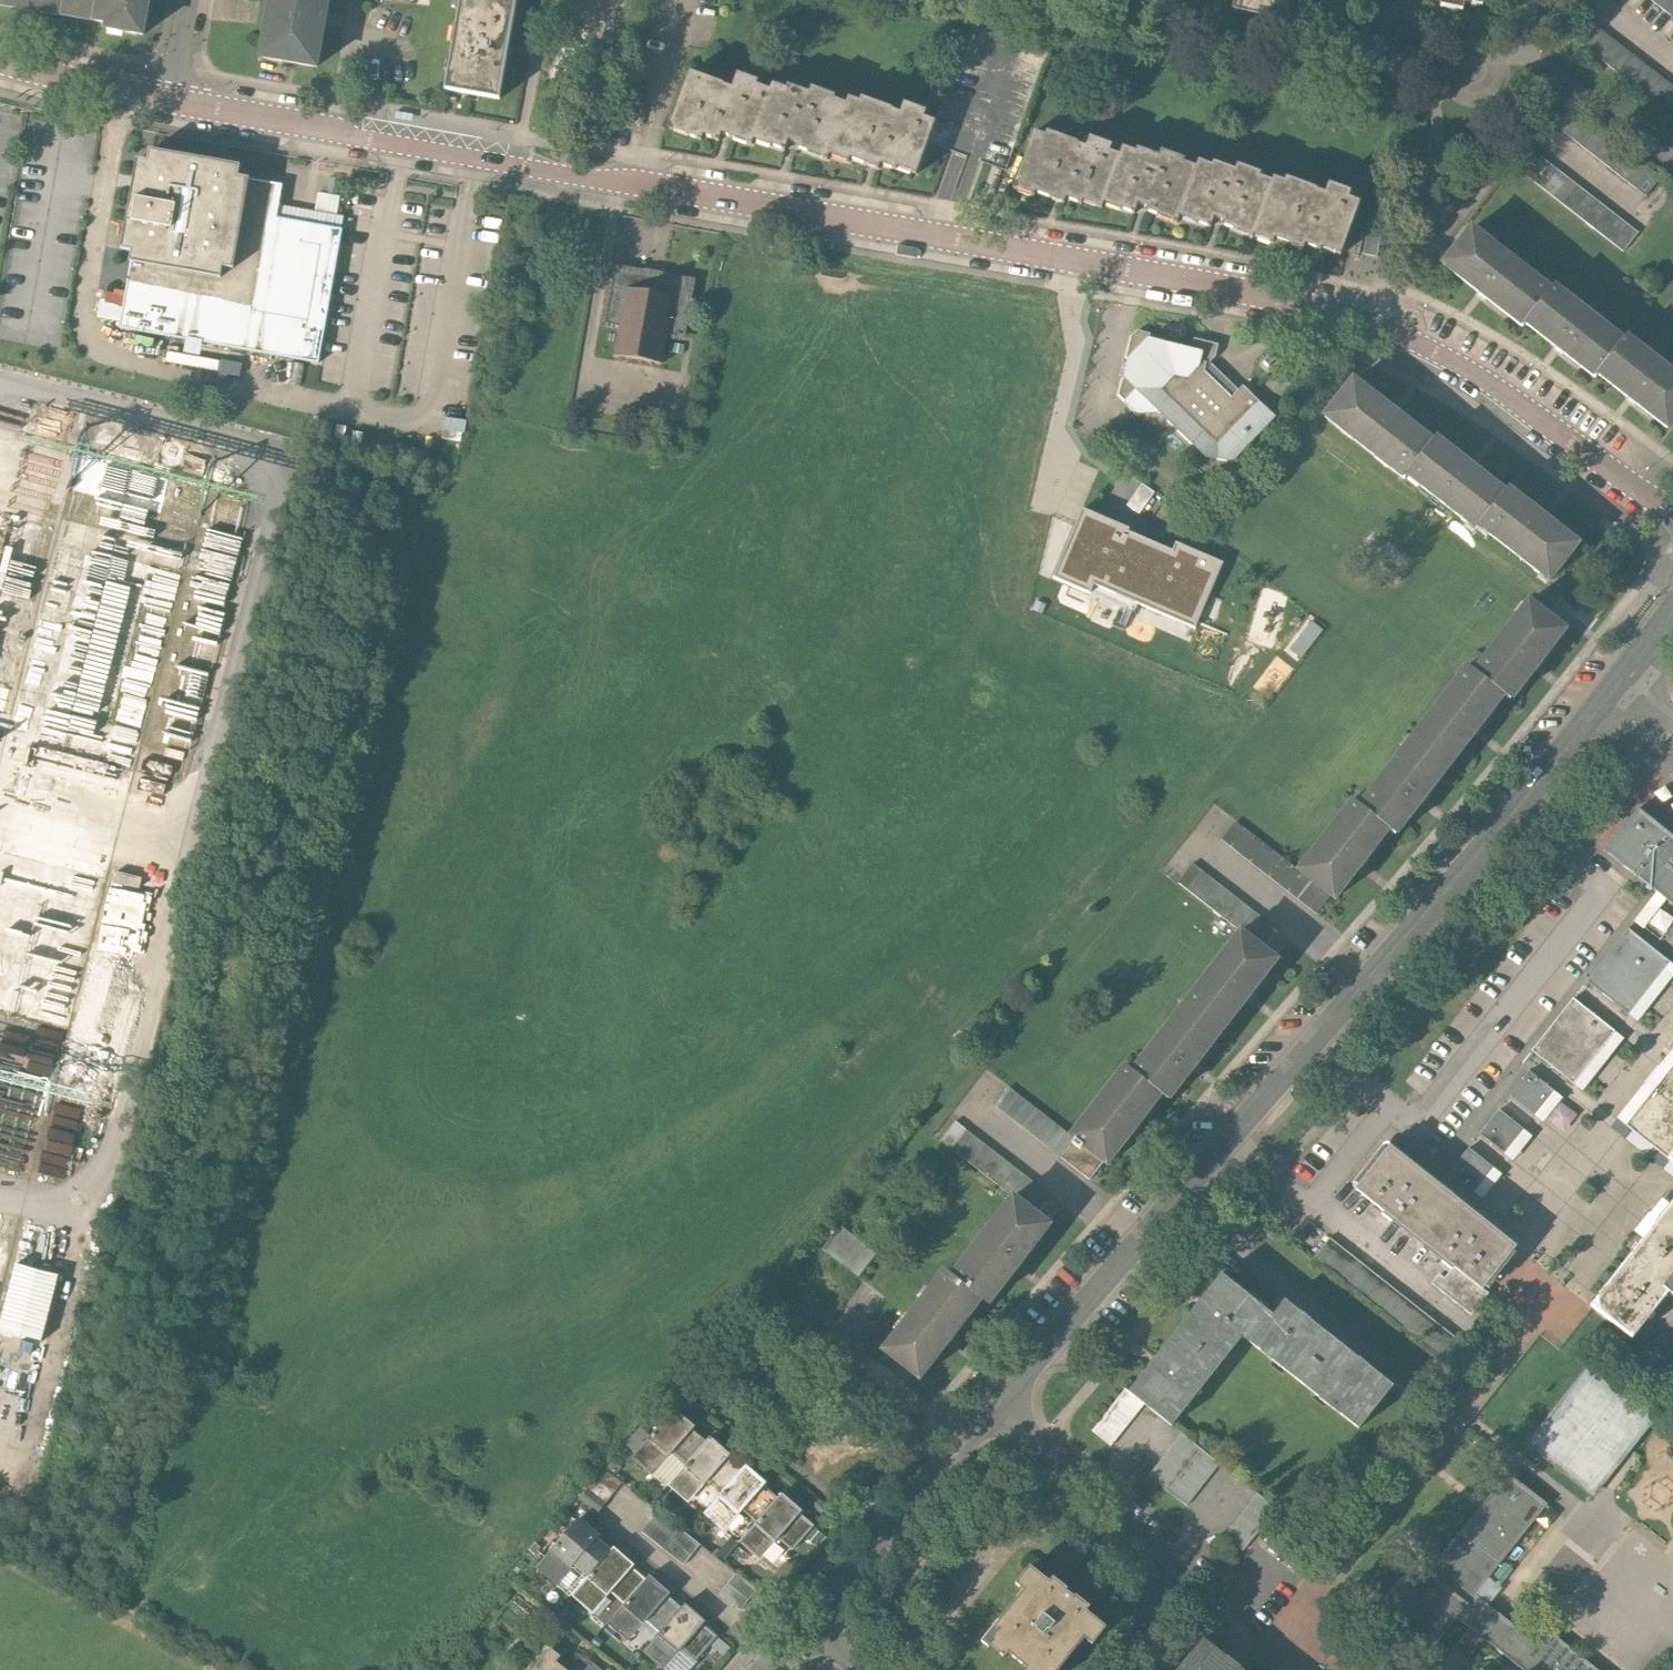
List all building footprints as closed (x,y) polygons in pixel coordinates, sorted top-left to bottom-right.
[(64,14),(67,0),(0,0),(0,3),(64,14)] [(100,20),(103,0),(67,0),(64,14),(100,20)] [(100,20),(112,22),(111,28),(150,34),(156,0),(103,0),(100,20)] [(260,58),(316,68),(325,19),(328,0),(270,0),(260,58)] [(508,2),(496,0),(462,0),(446,91),(500,100),(508,52),(517,4),(508,2)] [(1236,12),(1291,23),(1295,0),(1239,0),(1236,12)] [(1672,18),(1672,0),(1650,0),(1672,18)] [(973,21),(935,123),(928,143),(959,155),(975,160),(1006,172),(1051,50),(973,21)] [(1582,45),(1672,116),(1672,86),(1596,27),(1582,45)] [(749,145),(751,141),(769,91),(754,86),(756,82),(735,74),(730,89),(720,86),(721,84),(688,72),(678,100),(667,130),(698,141),(700,135),(717,141),(719,134),(726,137),(749,145)] [(825,160),(827,155),(845,105),(832,100),(833,96),(810,88),(808,94),(786,86),(784,90),(771,85),(769,91),(751,141),(782,152),(786,140),(791,142),(797,144),(795,149),(825,160)] [(1533,109),(1647,197),(1661,178),(1548,90),(1533,109)] [(916,175),(928,143),(935,123),(923,118),(925,112),(903,104),(899,114),(890,111),(891,110),(861,98),(859,103),(848,99),(845,105),(827,155),(847,163),(848,159),(870,167),(878,170),(879,165),(897,172),(898,168),(916,175)] [(1102,209),(1104,204),(1121,156),(1110,152),(1112,146),(1090,138),(1086,149),(1077,145),(1077,143),(1047,132),(1045,136),(1034,132),(1013,190),(1033,197),(1035,193),(1056,200),(1064,203),(1065,199),(1082,205),(1083,202),(1102,209)] [(1124,148),(1121,156),(1104,204),(1135,215),(1139,205),(1144,206),(1148,208),(1147,212),(1161,217),(1160,219),(1178,225),(1180,219),(1198,168),(1185,163),(1186,160),(1162,152),(1160,157),(1139,149),(1137,153),(1124,148)] [(1520,173),(1625,253),(1640,233),(1535,153),(1520,173)] [(126,302),(121,331),(196,344),(322,366),(346,233),(334,231),(321,229),(293,224),(278,221),(280,208),(283,189),(240,181),(241,174),(242,170),(222,166),(154,154),(153,158),(152,165),(140,163),(125,251),(135,253),(126,302)] [(1200,162),(1198,168),(1180,219),(1198,226),(1199,224),(1211,228),(1215,218),(1220,220),(1225,222),(1224,226),(1238,231),(1237,233),(1255,239),(1256,237),(1275,183),(1261,178),(1263,174),(1239,166),(1237,171),(1215,163),(1214,167),(1200,162)] [(1276,179),(1275,183),(1256,237),(1275,244),(1277,240),(1296,247),(1305,250),(1307,246),(1323,252),(1324,248),(1343,255),(1361,203),(1350,199),(1353,192),(1332,184),(1329,195),(1319,191),(1319,189),(1289,178),(1287,183),(1276,179)] [(323,216),(321,229),(334,231),(335,225),(339,202),(338,202),(328,200),(326,200),(323,216)] [(295,211),(280,208),(278,221),(293,224),(321,229),(323,216),(295,211)] [(1469,233),(1439,273),(1520,333),(1522,329),(1550,294),(1469,233)] [(1383,236),(1368,234),(1365,254),(1379,257),(1383,236)] [(685,346),(697,283),(654,275),(612,268),(601,329),(621,333),(617,355),(661,363),(665,342),(685,346)] [(1550,294),(1522,329),(1593,384),(1596,379),(1626,343),(1555,287),(1550,294)] [(1233,398),(1205,373),(1207,364),(1216,358),(1219,345),(1196,340),(1193,351),(1148,340),(1150,335),(1139,333),(1133,338),(1120,396),(1137,415),(1161,413),(1205,459),(1235,462),(1276,419),(1243,387),(1233,398)] [(1626,343),(1596,379),(1668,438),(1672,432),(1672,369),(1632,336),(1626,343)] [(1356,379),(1326,418),(1406,481),(1410,477),(1437,443),(1356,379)] [(1437,443),(1410,477),(1479,532),(1482,528),(1510,493),(1440,438),(1437,443)] [(1510,493),(1482,528),(1554,585),(1585,546),(1513,490),(1510,493)] [(1128,528),(1082,509),(1054,577),(1089,592),(1093,584),(1196,627),(1222,563),(1177,544),(1174,552),(1126,532),(1128,528)] [(1531,601),(1476,672),(1507,696),(1513,701),(1568,630),(1531,601)] [(1468,666),(1414,737),(1452,767),(1507,696),(1476,672),(1468,666)] [(1398,837),(1452,767),(1414,737),(1359,807),(1391,832),(1398,837)] [(1353,802),(1299,872),(1332,897),(1338,901),(1391,832),(1359,807),(1353,802)] [(1606,851),(1659,894),(1668,901),(1672,905),(1672,836),(1639,809),(1606,851)] [(1318,915),(1332,897),(1299,872),(1237,823),(1223,841),(1318,915)] [(1180,883),(1243,932),(1259,944),(1272,927),(1193,865),(1180,883)] [(1635,923),(1644,931),(1668,901),(1659,894),(1635,923)] [(1243,932),(1188,1003),(1226,1032),(1281,961),(1259,944),(1243,932)] [(1630,932),(1589,983),(1631,1017),(1672,965),(1630,932)] [(1575,1001),(1534,1053),(1575,1086),(1616,1035),(1575,1001)] [(1170,1104),(1226,1032),(1188,1003),(1133,1074),(1164,1098),(1170,1104)] [(1510,1093),(1523,1066),(1509,1059),(1496,1086),(1510,1093)] [(1669,1161),(1672,1156),(1672,1064),(1624,1125),(1669,1161)] [(1133,1074),(1127,1069),(1072,1139),(1103,1164),(1109,1168),(1164,1098),(1133,1074)] [(1555,1094),(1531,1074),(1511,1098),(1536,1118),(1555,1094)] [(995,1108),(1090,1181),(1103,1164),(1072,1139),(1009,1090),(995,1108)] [(1525,1132),(1500,1113),(1481,1137),(1506,1157),(1525,1132)] [(943,1143),(1015,1199),(1032,1211),(1047,1191),(958,1123),(943,1143)] [(1356,1193),(1420,1244),(1455,1200),(1391,1150),(1356,1193)] [(1494,1170),(1470,1150),(1450,1174),(1475,1194),(1494,1170)] [(1015,1199),(953,1280),(983,1302),(990,1308),(1052,1227),(1032,1211),(1015,1199)] [(1519,1251),(1455,1200),(1420,1244),(1453,1270),(1484,1295),(1519,1251)] [(1633,1342),(1669,1297),(1672,1300),(1672,1206),(1592,1310),(1633,1342)] [(1452,1367),(1467,1348),(1330,1239),(1315,1258),(1452,1367)] [(1487,1296),(1484,1295),(1453,1270),(1445,1280),(1439,1276),(1432,1285),(1471,1316),(1487,1296)] [(921,1383),(983,1302),(953,1280),(945,1273),(883,1354),(921,1383)] [(1222,1277),(1174,1337),(1216,1371),(1242,1338),(1252,1346),(1274,1318),(1222,1277)] [(1252,1346),(1306,1389),(1340,1346),(1286,1304),(1274,1318),(1252,1346)] [(1171,1428),(1216,1371),(1174,1337),(1129,1394),(1144,1406),(1171,1428)] [(1393,1388),(1340,1346),(1306,1389),(1359,1431),(1393,1388)] [(1594,1371),(1531,1449),(1585,1492),(1647,1414),(1594,1371)] [(1129,1394),(1125,1391),(1092,1433),(1111,1448),(1144,1406),(1129,1394)] [(675,1414),(633,1461),(653,1479),(658,1473),(671,1485),(706,1445),(693,1434),(695,1432),(675,1414)] [(1183,1436),(1150,1477),(1187,1506),(1220,1465),(1183,1436)] [(671,1485),(670,1487),(690,1504),(694,1499),(708,1511),(743,1471),(729,1460),(732,1457),(711,1440),(706,1445),(671,1485)] [(708,1511),(743,1541),(779,1500),(765,1487),(767,1485),(746,1467),(743,1471),(708,1511)] [(590,1492),(581,1502),(596,1515),(619,1487),(601,1471),(586,1489),(590,1492)] [(1527,1611),(1515,1625),(1472,1592),(1546,1501),(1508,1471),(1427,1571),(1414,1560),(1372,1611),(1426,1654),(1457,1614),(1470,1624),(1452,1644),(1468,1657),(1485,1636),(1528,1669),(1600,1669),(1527,1611)] [(803,1514),(782,1496),(779,1500),(743,1541),(777,1571),(814,1527),(801,1516),(803,1514)] [(1259,1496),(1224,1538),(1243,1554),(1278,1511),(1259,1496)] [(643,1535),(684,1567),(700,1546),(659,1514),(643,1535)] [(573,1566),(588,1579),(610,1554),(595,1541),(596,1540),(579,1524),(538,1570),(556,1586),(573,1566)] [(611,1593),(625,1605),(646,1582),(633,1570),(634,1569),(613,1550),(610,1554),(588,1579),(572,1596),(593,1614),(611,1593)] [(1085,1641),(1093,1647),(1107,1630),(1087,1614),(1091,1609),(1054,1579),(1050,1584),(1030,1568),(1016,1586),(1024,1592),(984,1643),(1005,1659),(1008,1656),(1026,1669),(1062,1669),(1085,1641)] [(720,1596),(741,1612),(756,1592),(735,1576),(720,1596)] [(649,1579),(646,1582),(625,1605),(608,1625),(628,1642),(647,1621),(661,1633),(682,1609),(668,1597),(669,1597),(649,1579)] [(682,1609),(661,1633),(642,1653),(661,1669),(667,1669),(685,1649),(698,1661),(717,1638),(704,1627),(706,1624),(685,1605),(682,1609)] [(1204,1642),(1182,1669),(1239,1669),(1204,1642)] [(556,1667),(561,1661),(550,1653),(537,1669),(560,1669),(556,1667)] [(587,1660),(580,1669),(600,1669),(587,1660)]
